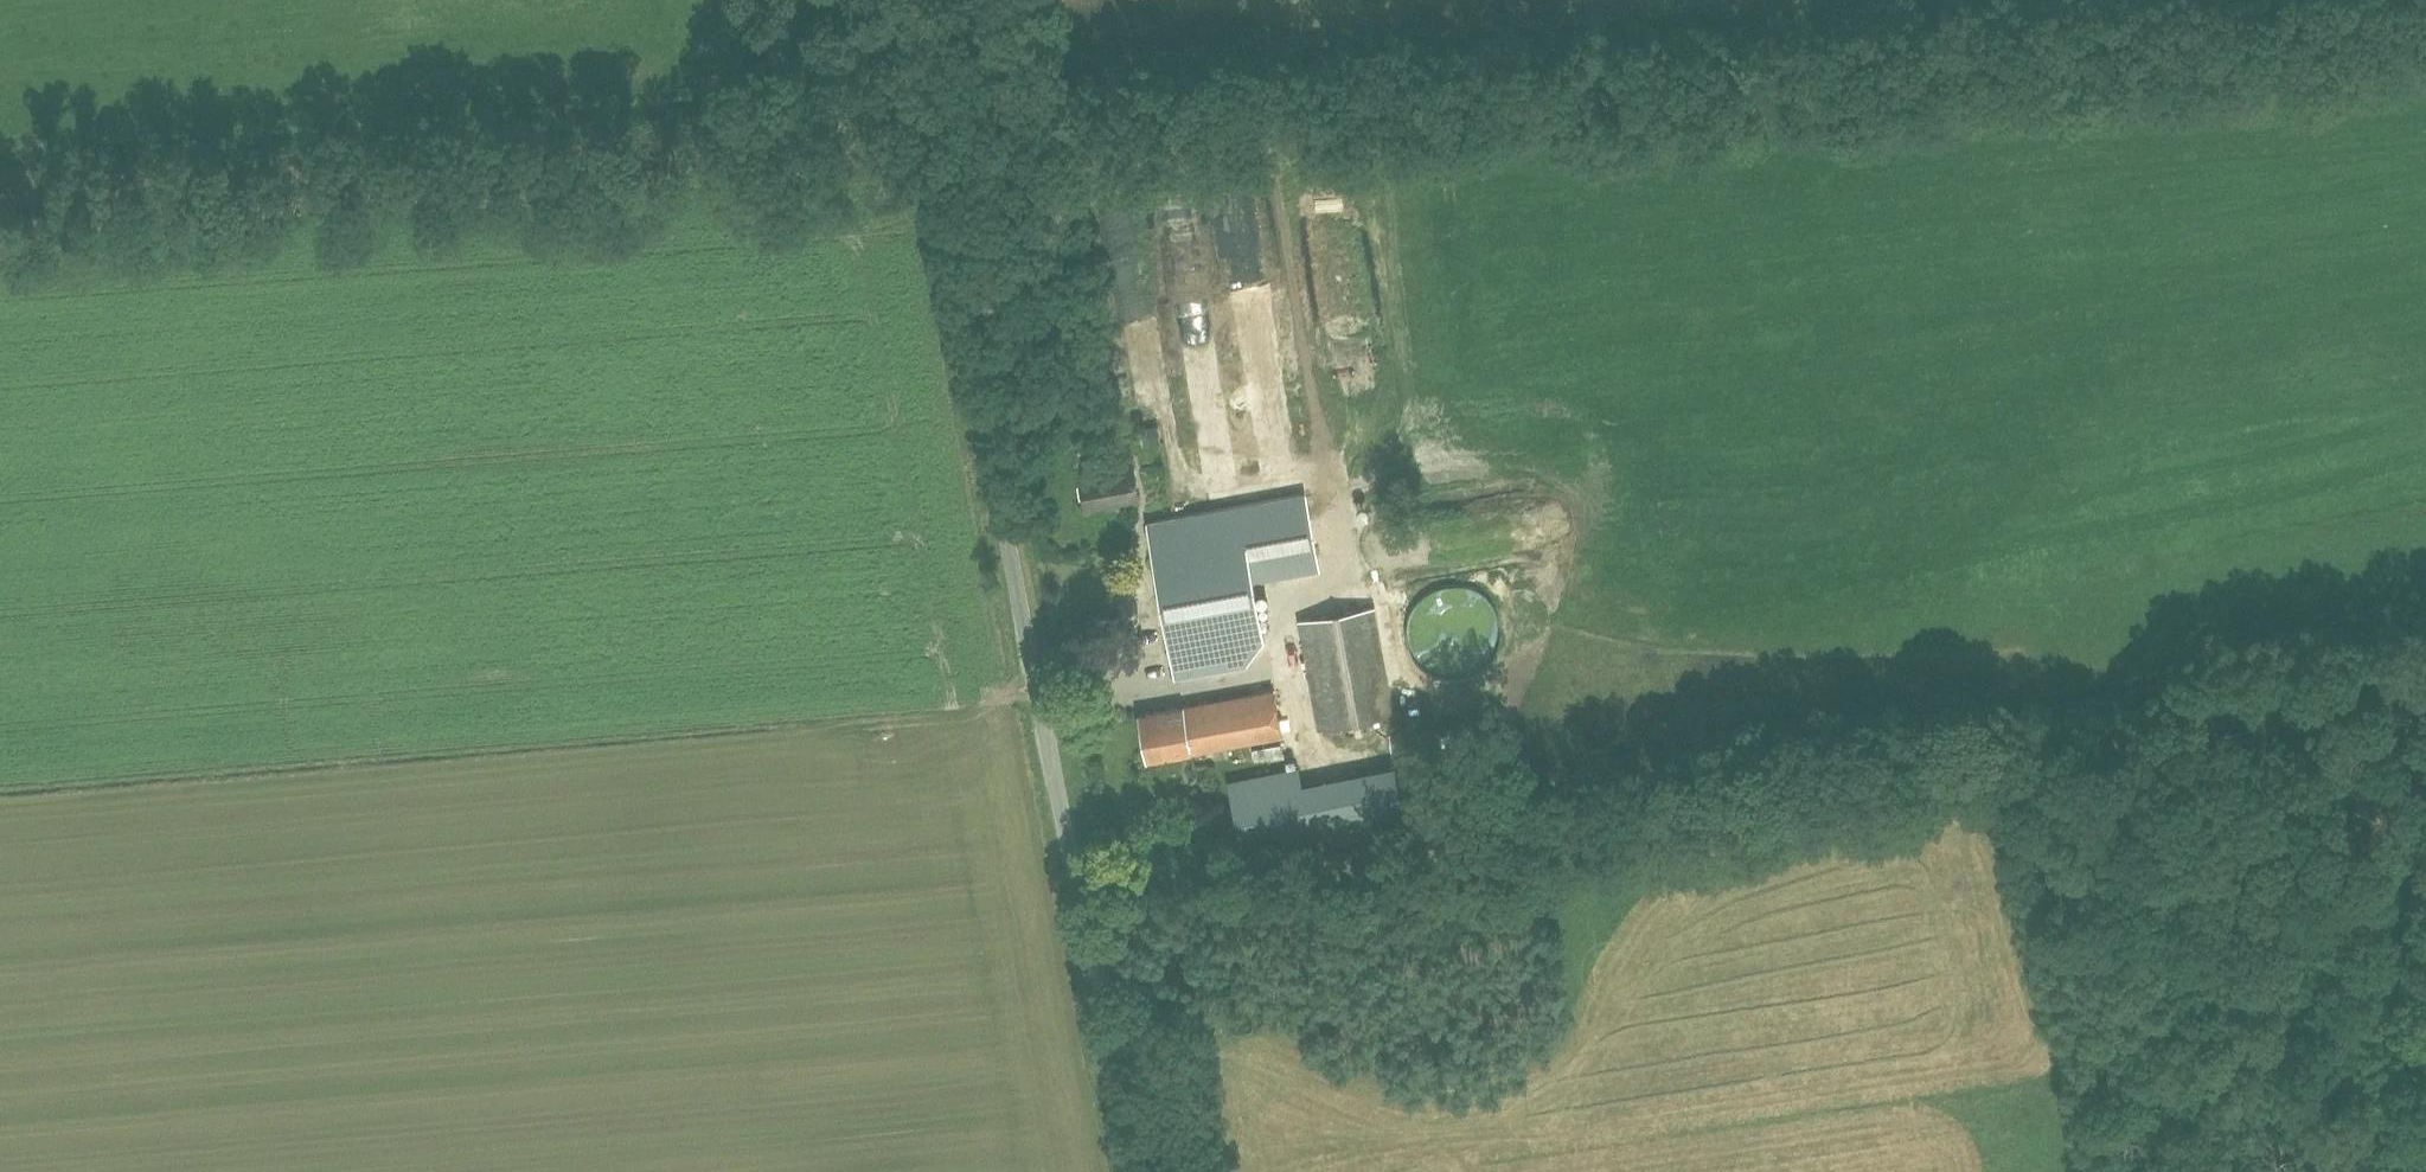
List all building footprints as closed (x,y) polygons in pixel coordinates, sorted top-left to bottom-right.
[(1140,429),(1143,447),(1161,444),(1158,426),(1140,429)] [(1117,505),(1138,501),(1132,462),(1079,471),(1085,506),(1116,501),(1117,505)] [(1318,570),(1304,494),(1148,523),(1176,678),(1245,666),(1261,641),(1251,582),(1318,570)] [(1318,728),(1392,715),(1373,606),(1299,619),(1318,728)] [(1146,760),(1281,735),(1272,689),(1138,713),(1146,760)] [(1303,786),(1299,766),(1227,780),(1241,848),(1403,815),(1394,768),(1303,786)]
